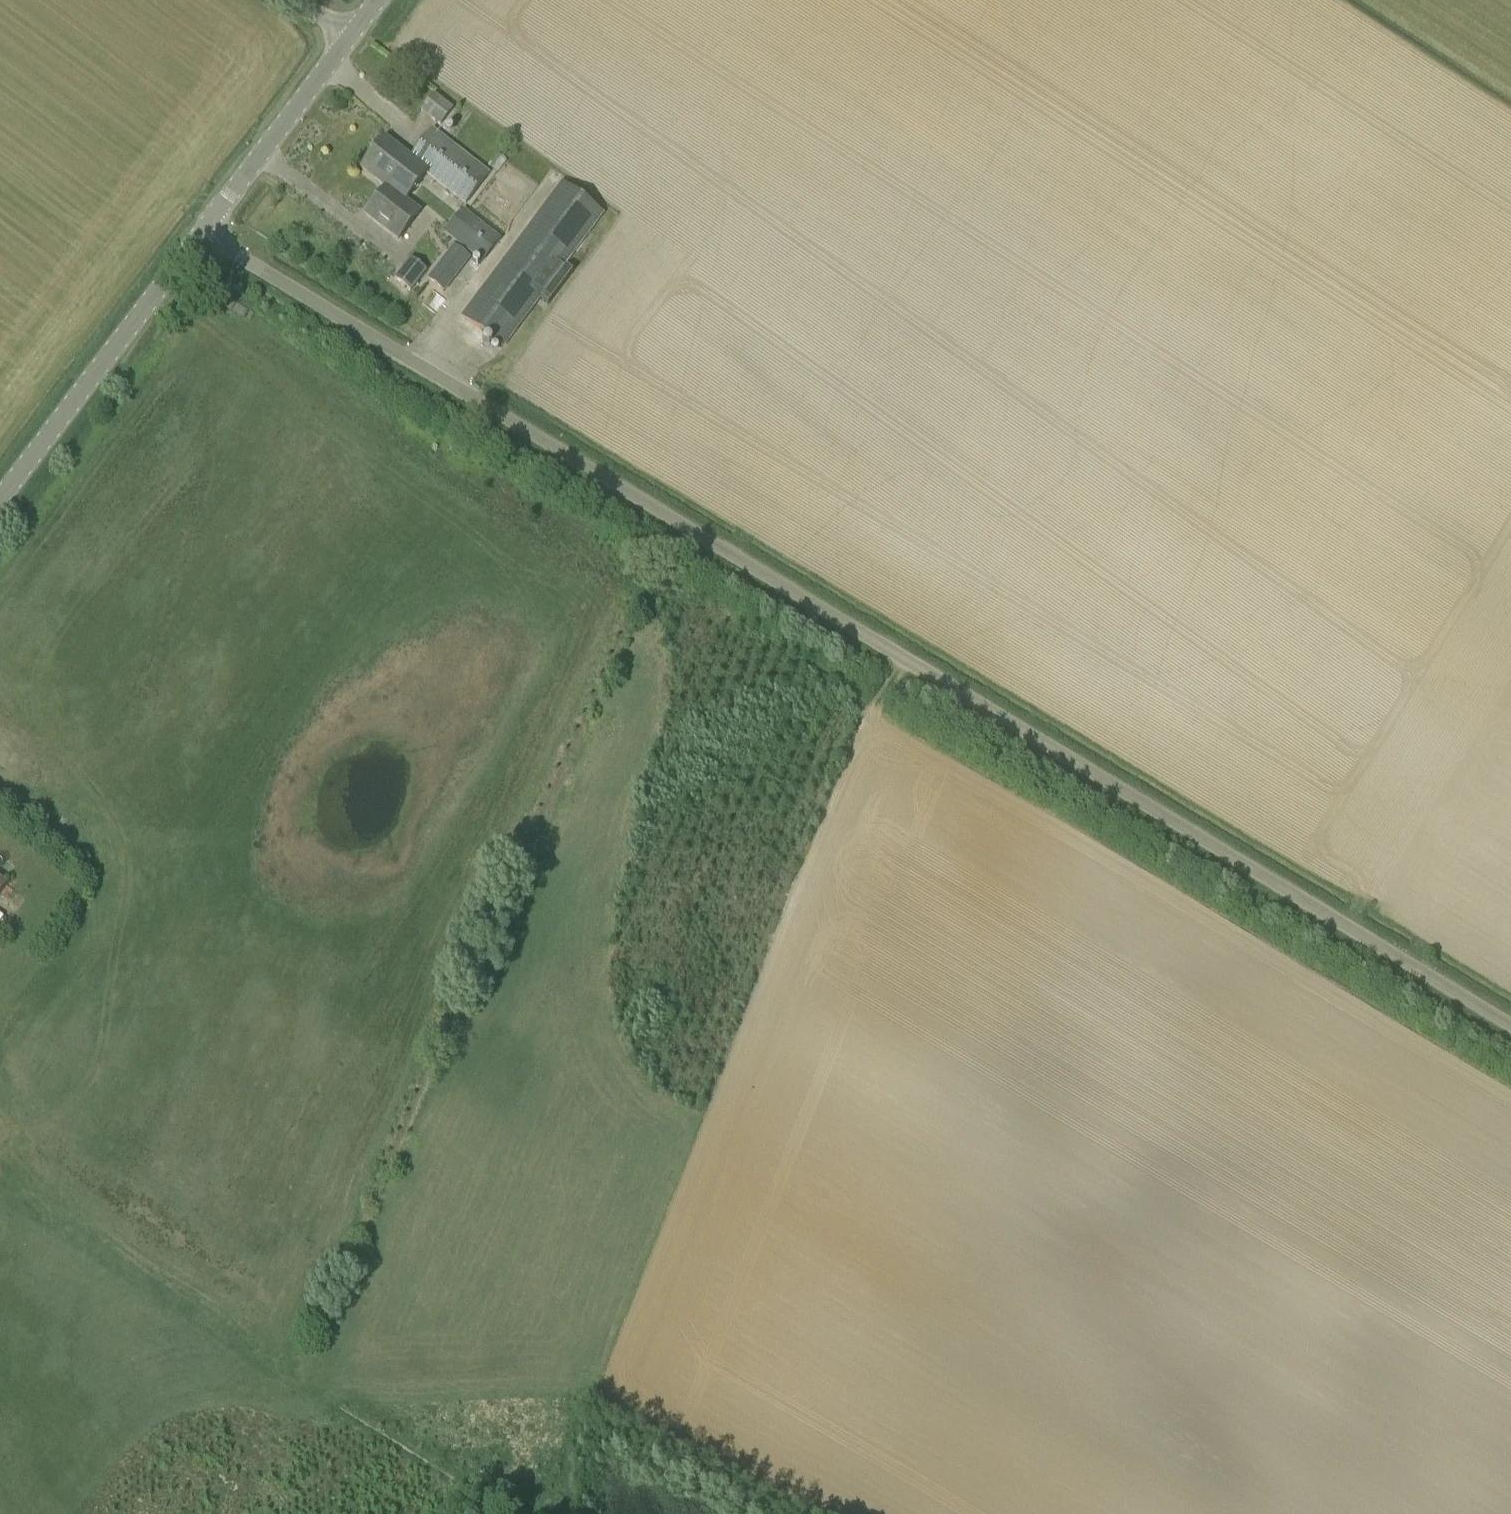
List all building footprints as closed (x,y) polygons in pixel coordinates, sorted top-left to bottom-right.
[(441,127),(453,109),(434,94),(421,112),(441,127)] [(404,201),(404,200),(425,172),(466,205),(490,173),(432,127),(409,157),(384,138),(361,168),(386,187),(404,201)] [(503,350),(604,213),(561,181),(460,317),(503,350)] [(419,212),(404,200),(404,201),(386,187),(365,215),(398,239),(419,212)] [(482,264),(502,239),(464,208),(444,234),(482,264)] [(444,293),(456,278),(470,258),(453,245),(439,265),(428,280),(444,293)] [(394,279),(403,286),(411,292),(427,271),(410,258),(394,279)] [(8,885),(0,878),(0,895),(8,885)]
